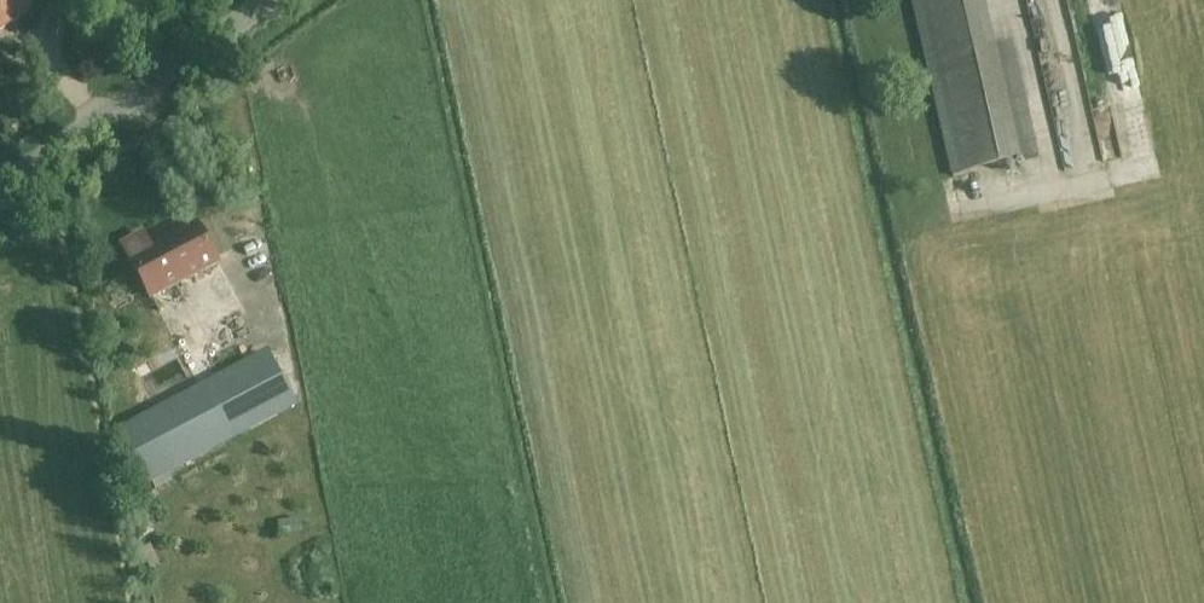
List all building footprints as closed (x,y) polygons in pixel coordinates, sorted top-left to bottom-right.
[(35,9),(28,0),(0,0),(0,33),(35,9)] [(951,178),(1040,157),(1013,43),(996,46),(986,0),(911,0),(951,178)] [(1121,125),(1144,120),(1122,13),(1098,18),(1121,125)] [(142,234),(123,244),(132,261),(131,262),(151,298),(217,264),(196,226),(151,251),(142,234)] [(291,397),(269,355),(122,432),(153,491),(243,443),(238,435),(289,407),(285,400),(291,397)] [(280,523),(283,534),(302,531),(300,519),(280,523)]
